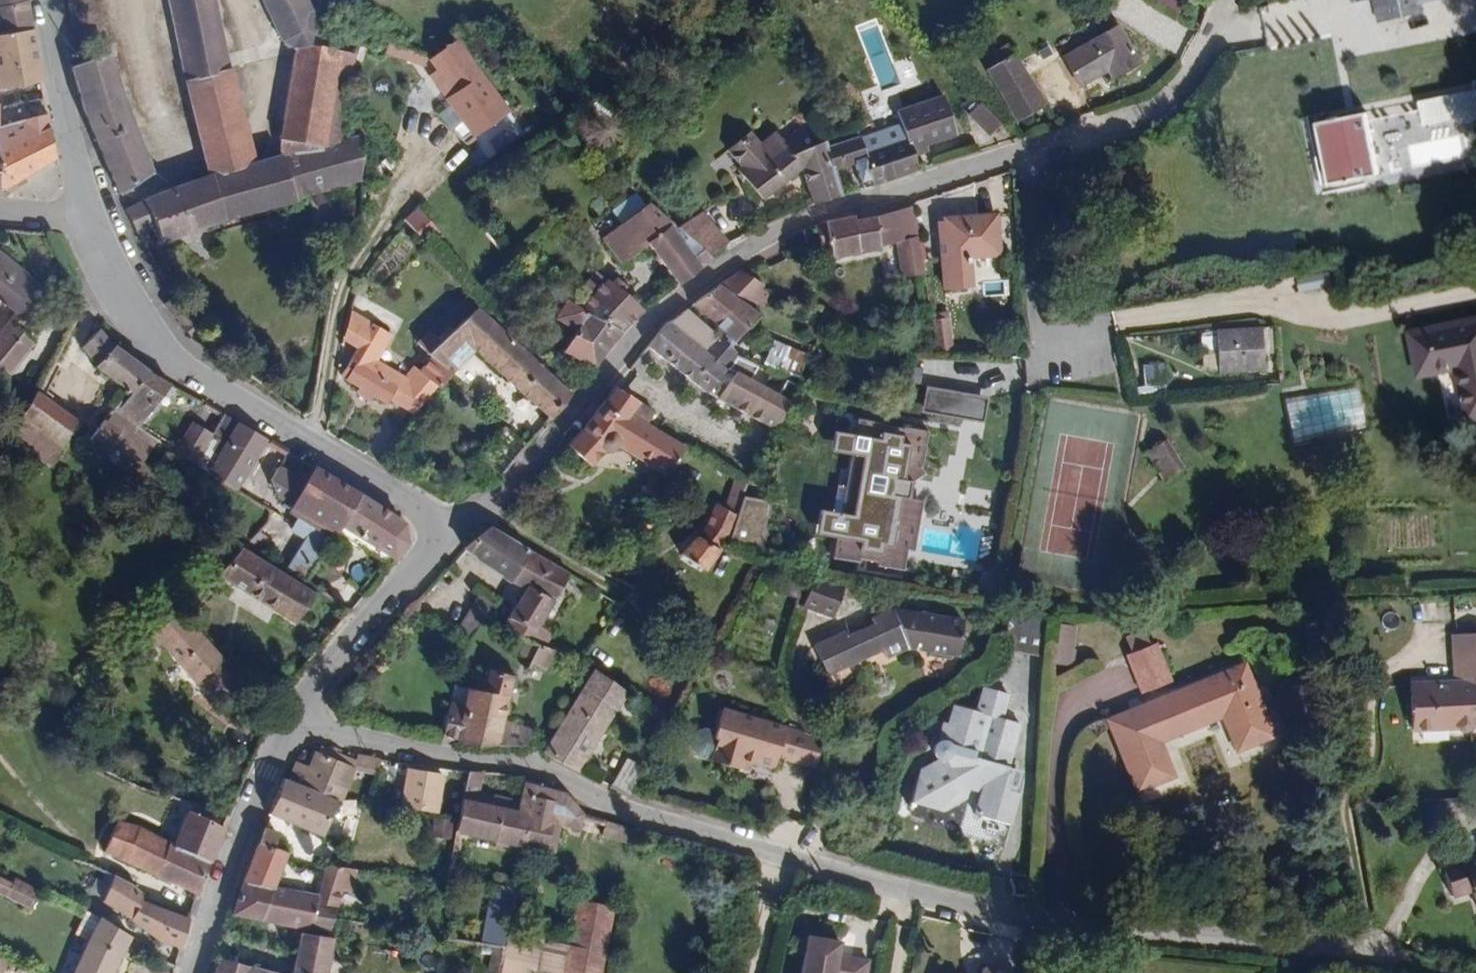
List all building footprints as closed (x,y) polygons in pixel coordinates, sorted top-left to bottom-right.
[(27,0),(13,0),(12,0),(0,0),(0,28),(31,21),(27,0)] [(360,178),(362,133),(342,138),(357,41),(319,29),(306,0),(261,0),(279,38),(293,48),(278,135),(279,153),(251,161),(210,173),(147,196),(125,207),(136,231),(144,244),(151,240),(146,230),(155,226),(162,240),(228,216),(293,198),(311,192),(322,189),(360,178)] [(229,75),(213,0),(170,0),(200,133),(241,122),(229,75)] [(1425,0),(1377,0),(1381,21),(1427,11),(1425,3),(1425,0)] [(1272,47),(1316,38),(1310,7),(1298,9),(1296,2),(1264,9),(1272,47)] [(31,21),(0,28),(0,82),(40,76),(31,21)] [(1138,61),(1116,24),(1062,57),(1078,85),(1106,68),(1111,77),(1138,61)] [(508,109),(454,38),(428,57),(436,69),(429,75),(474,135),(508,109)] [(151,171),(126,103),(109,49),(70,64),(87,120),(117,193),(151,171)] [(1043,105),(1012,51),(986,67),(1016,120),(1043,105)] [(46,110),(42,92),(9,98),(11,114),(46,110)] [(911,148),(955,132),(942,93),(896,109),(900,121),(827,145),(833,166),(856,159),(865,186),(917,166),(911,148)] [(1419,105),(1423,129),(1467,121),(1468,127),(1475,125),(1475,94),(1419,105)] [(9,98),(0,100),(0,116),(11,114),(9,98)] [(989,133),(999,123),(979,102),(969,111),(989,133)] [(46,110),(11,114),(0,116),(0,187),(2,187),(53,154),(46,110)] [(1378,177),(1366,114),(1341,119),(1340,117),(1330,118),(1330,121),(1318,124),(1329,186),(1378,177)] [(251,161),(241,122),(200,133),(210,173),(251,161)] [(762,198),(801,167),(811,203),(840,194),(833,166),(827,145),(825,138),(792,151),(774,128),(759,140),(750,129),(724,149),(738,165),(735,167),(762,198)] [(378,178),(389,168),(383,162),(372,171),(378,178)] [(676,225),(635,188),(609,209),(620,222),(602,235),(622,261),(646,242),(678,282),(712,257),(709,254),(676,225)] [(325,200),(322,189),(311,192),(314,203),(325,200)] [(426,242),(439,229),(418,205),(405,219),(426,242)] [(877,245),(895,241),(902,277),(921,274),(917,243),(918,243),(909,207),(852,220),(852,216),(825,221),(813,226),(819,246),(827,245),(831,264),(840,263),(840,255),(878,249),(877,245)] [(726,240),(700,211),(676,225),(709,254),(726,240)] [(998,256),(994,214),(941,219),(941,223),(945,260),(939,261),(941,289),(970,286),(967,258),(998,256)] [(945,260),(941,223),(936,224),(939,261),(945,260)] [(0,253),(0,298),(21,315),(44,288),(0,253)] [(581,306),(606,277),(593,267),(565,297),(581,306)] [(770,296),(760,291),(762,285),(737,271),(717,286),(727,294),(763,307),(770,296)] [(1297,278),(1299,290),(1329,284),(1327,273),(1297,278)] [(625,325),(644,309),(606,277),(581,306),(621,330),(625,325)] [(756,317),(727,294),(717,286),(692,305),(715,324),(732,341),(756,317)] [(591,365),(621,330),(581,306),(565,297),(559,293),(555,300),(562,305),(554,317),(574,330),(564,346),(591,365)] [(187,314),(177,301),(169,307),(179,320),(187,314)] [(570,390),(477,305),(440,340),(428,352),(432,354),(454,370),(475,348),(549,416),(570,390)] [(357,347),(373,322),(350,308),(342,338),(357,347)] [(735,353),(685,310),(668,323),(747,381),(755,366),(734,354),(735,353)] [(1409,331),(1419,378),(1458,370),(1469,420),(1475,419),(1475,317),(1409,331)] [(950,352),(945,319),(933,320),(939,352),(950,352)] [(939,352),(933,320),(928,321),(932,351),(939,352)] [(403,378),(375,360),(391,334),(373,322),(357,347),(340,374),(385,402),(382,406),(409,423),(454,370),(432,354),(418,370),(413,366),(403,378)] [(747,381),(668,323),(666,322),(645,349),(702,394),(714,398),(726,376),(745,386),(746,383),(747,381)] [(36,342),(15,326),(6,336),(27,353),(36,342)] [(148,371),(114,346),(100,328),(81,348),(95,365),(127,392),(130,394),(148,371)] [(428,352),(440,340),(429,328),(416,340),(428,352)] [(1256,370),(1255,329),(1215,331),(1217,372),(1256,370)] [(27,353),(6,336),(0,343),(0,365),(11,374),(27,353)] [(798,378),(806,356),(770,341),(761,363),(798,378)] [(790,403),(798,383),(755,366),(747,381),(746,383),(790,403)] [(140,427),(170,384),(148,371),(130,394),(127,392),(114,410),(140,427)] [(733,406),(745,386),(726,376),(714,398),(733,406)] [(51,466),(76,421),(42,396),(49,385),(41,381),(5,447),(15,453),(21,443),(51,466)] [(745,386),(733,406),(783,431),(798,405),(790,403),(746,383),(745,386)] [(992,396),(931,385),(927,409),(987,421),(992,396)] [(1154,394),(1154,385),(1134,386),(1134,395),(1154,394)] [(1292,437),(1362,426),(1356,387),(1286,399),(1292,437)] [(683,446),(645,424),(653,412),(614,388),(566,446),(590,468),(604,452),(612,451),(617,447),(664,477),(683,446)] [(131,478),(159,439),(140,427),(114,410),(87,442),(103,454),(102,456),(131,478)] [(243,471),(263,438),(224,415),(212,435),(195,464),(238,489),(247,473),(243,471)] [(195,464),(212,435),(193,423),(176,450),(195,464)] [(889,436),(844,425),(839,448),(857,453),(849,508),(827,506),(825,529),(840,532),(835,559),(907,571),(910,548),(921,550),(927,498),(915,495),(917,478),(928,469),(932,427),(912,424),(911,432),(890,428),(889,436)] [(247,473),(267,440),(263,438),(243,471),(247,473)] [(1171,454),(1162,440),(1148,450),(1157,464),(1171,454)] [(1166,478),(1181,469),(1171,454),(1157,464),(1166,478)] [(335,534),(358,495),(314,467),(304,483),(279,467),(271,480),(277,498),(290,506),(287,511),(297,518),(294,523),(310,533),(285,573),(303,584),(335,534)] [(746,481),(749,472),(742,468),(738,477),(746,481)] [(735,514),(746,481),(738,477),(733,474),(722,508),(735,514)] [(406,545),(404,524),(358,495),(335,534),(340,537),(344,532),(358,540),(360,538),(394,559),(406,545)] [(774,502),(749,495),(738,537),(763,546),(774,502)] [(728,534),(735,514),(722,508),(713,504),(700,539),(696,538),(680,554),(705,571),(728,534)] [(508,582),(526,550),(490,528),(464,551),(507,583),(508,582)] [(536,626),(567,573),(526,550),(508,582),(523,591),(502,628),(524,640),(534,645),(541,648),(549,635),(536,626)] [(312,598),(237,552),(215,574),(293,623),(312,598)] [(832,618),(842,589),(811,578),(801,608),(832,618)] [(465,645),(482,617),(468,608),(450,637),(456,640),(465,645)] [(1040,656),(1042,616),(1003,609),(995,648),(1040,656)] [(825,674),(880,649),(884,658),(906,647),(956,656),(962,622),(887,610),(868,618),(870,623),(844,635),(842,630),(810,645),(825,674)] [(222,660),(179,611),(145,640),(154,650),(161,644),(194,683),(203,675),(222,660)] [(1069,667),(1074,626),(1058,624),(1053,664),(1069,667)] [(1128,653),(1147,645),(1141,630),(1122,637),(1128,653)] [(1452,636),(1455,683),(1409,685),(1412,732),(1475,728),(1475,635),(1452,636)] [(461,660),(465,645),(456,640),(451,656),(461,660)] [(544,667),(553,652),(541,648),(534,645),(524,640),(517,652),(544,667)] [(1169,682),(1153,643),(1147,645),(1128,653),(1123,655),(1139,694),(1169,682)] [(235,694),(254,679),(222,660),(203,675),(235,694)] [(1156,742),(1221,715),(1235,749),(1270,735),(1242,665),(1108,719),(1136,790),(1169,776),(1156,742)] [(576,772),(627,694),(592,670),(542,755),(576,772)] [(499,721),(509,678),(485,671),(482,682),(473,679),(469,694),(464,693),(460,708),(449,705),(439,743),(449,746),(494,745),(499,721)] [(1006,766),(1018,722),(1002,717),(1008,692),(983,685),(976,710),(953,703),(948,721),(942,719),(937,738),(933,742),(930,745),(930,750),(933,754),(939,758),(917,768),(908,802),(940,811),(965,798),(968,788),(979,792),(973,814),(1009,824),(1018,793),(1006,789),(1003,781),(1006,766)] [(715,733),(721,712),(716,710),(710,731),(715,733)] [(813,768),(808,737),(721,712),(715,733),(713,739),(716,740),(710,761),(739,770),(742,761),(749,763),(772,769),(776,758),(813,768)] [(521,746),(532,733),(499,721),(494,745),(521,746)] [(713,739),(715,733),(710,731),(700,729),(694,730),(688,736),(687,742),(690,751),(695,756),(707,758),(706,760),(710,761),(716,740),(713,739)] [(380,771),(383,757),(361,753),(358,768),(380,771)] [(338,801),(351,769),(313,754),(307,767),(299,786),(335,799),(338,801)] [(629,756),(613,786),(631,796),(647,766),(629,756)] [(746,772),(749,763),(742,761),(739,770),(746,772)] [(299,786),(307,767),(295,762),(288,781),(299,786)] [(1031,796),(1032,774),(1006,766),(1003,781),(1006,789),(1018,793),(1031,796)] [(435,812),(441,776),(405,770),(400,806),(435,812)] [(579,815),(562,795),(533,787),(535,780),(523,778),(517,812),(475,805),(481,772),(466,772),(456,822),(543,838),(547,823),(555,824),(576,829),(579,815)] [(321,835),(335,799),(299,786),(288,781),(282,778),(267,814),(321,835)] [(210,862),(224,829),(188,812),(174,844),(117,821),(104,850),(196,892),(208,862),(210,862)] [(635,829),(605,821),(601,837),(631,844),(635,829)] [(551,850),(555,824),(547,823),(543,838),(456,822),(454,831),(551,850)] [(273,888),(286,853),(271,847),(275,834),(261,829),(240,880),(273,888)] [(1440,868),(1450,897),(1471,890),(1475,907),(1475,856),(1440,868)] [(327,931),(336,888),(344,890),(349,868),(320,864),(313,893),(273,888),(240,880),(230,914),(306,930),(306,927),(327,931)] [(180,948),(188,919),(139,902),(141,892),(129,884),(99,869),(90,894),(128,918),(159,941),(180,948)] [(41,885),(0,873),(0,892),(35,903),(41,885)] [(822,892),(825,882),(813,878),(810,889),(822,892)] [(497,972),(525,972),(527,963),(562,970),(561,972),(601,972),(614,908),(574,900),(566,945),(505,933),(497,972)] [(88,940),(101,918),(89,912),(77,934),(88,940)] [(131,938),(101,918),(88,940),(81,954),(75,972),(112,972),(114,968),(131,938)] [(333,937),(318,936),(299,933),(290,972),(326,972),(333,937)] [(868,958),(838,952),(840,938),(808,933),(800,972),(865,972),(868,958)] [(266,969),(217,958),(212,972),(265,972),(266,969)]
